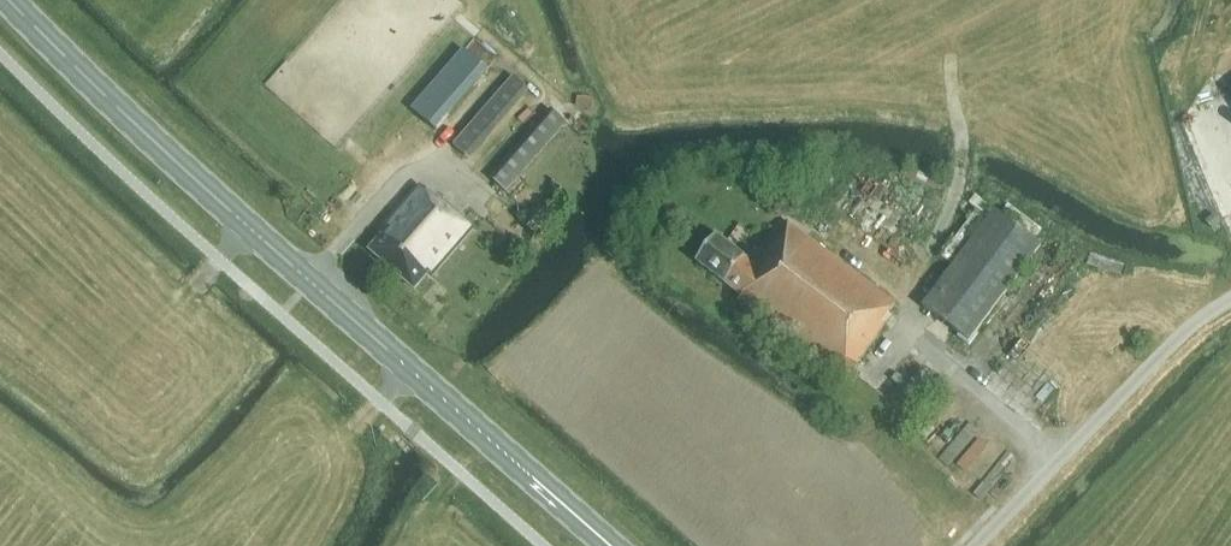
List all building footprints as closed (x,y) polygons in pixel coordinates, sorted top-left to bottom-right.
[(462,50),(411,109),(435,130),(487,71),(462,50)] [(513,77),(454,145),(466,155),(525,87),(513,77)] [(538,124),(550,108),(525,88),(470,159),(493,177),(536,123),(538,124)] [(555,113),(495,181),(506,191),(566,123),(555,113)] [(432,276),(475,227),(438,195),(436,198),(420,184),(384,225),(388,229),(370,249),(414,288),(428,272),(432,276)] [(1008,204),(1000,214),(995,211),(989,218),(977,209),(941,257),(953,266),(922,307),(968,342),(1041,245),(1034,240),(1042,230),(1008,204)] [(1212,228),(1221,221),(1215,214),(1207,221),(1212,228)] [(881,323),(895,304),(789,222),(757,265),(716,235),(696,261),(742,295),(739,299),(845,379),(884,325),(881,323)]
